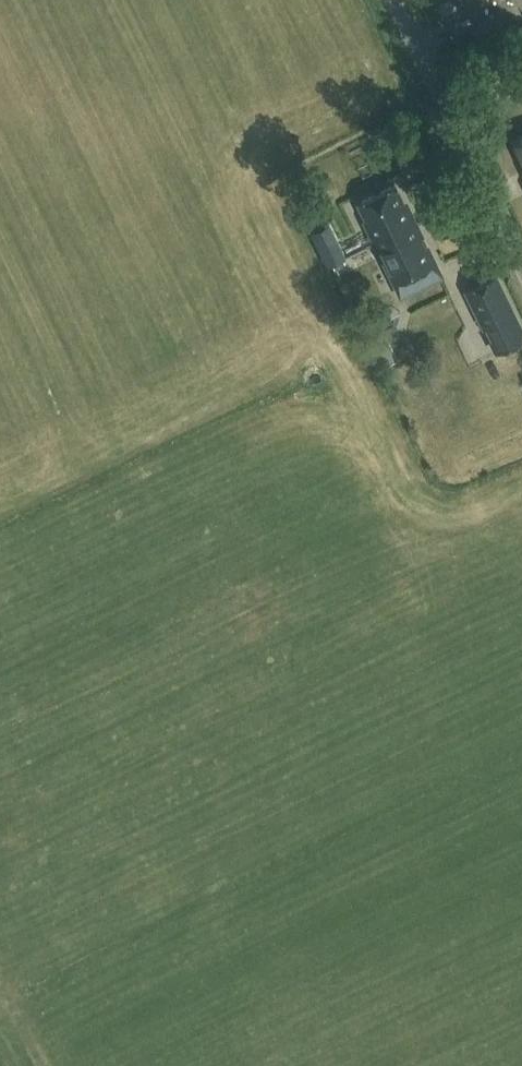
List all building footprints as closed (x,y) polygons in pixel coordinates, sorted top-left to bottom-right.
[(394,186),(361,202),(369,219),(366,221),(377,243),(416,223),(408,207),(405,209),(394,186)] [(416,223),(377,243),(401,293),(441,273),(431,254),(428,255),(423,244),(426,243),(416,223)] [(323,251),(329,265),(343,258),(337,245),(323,251)] [(484,327),(512,313),(495,278),(467,292),(484,327)] [(385,319),(370,327),(377,340),(391,332),(385,319)]
